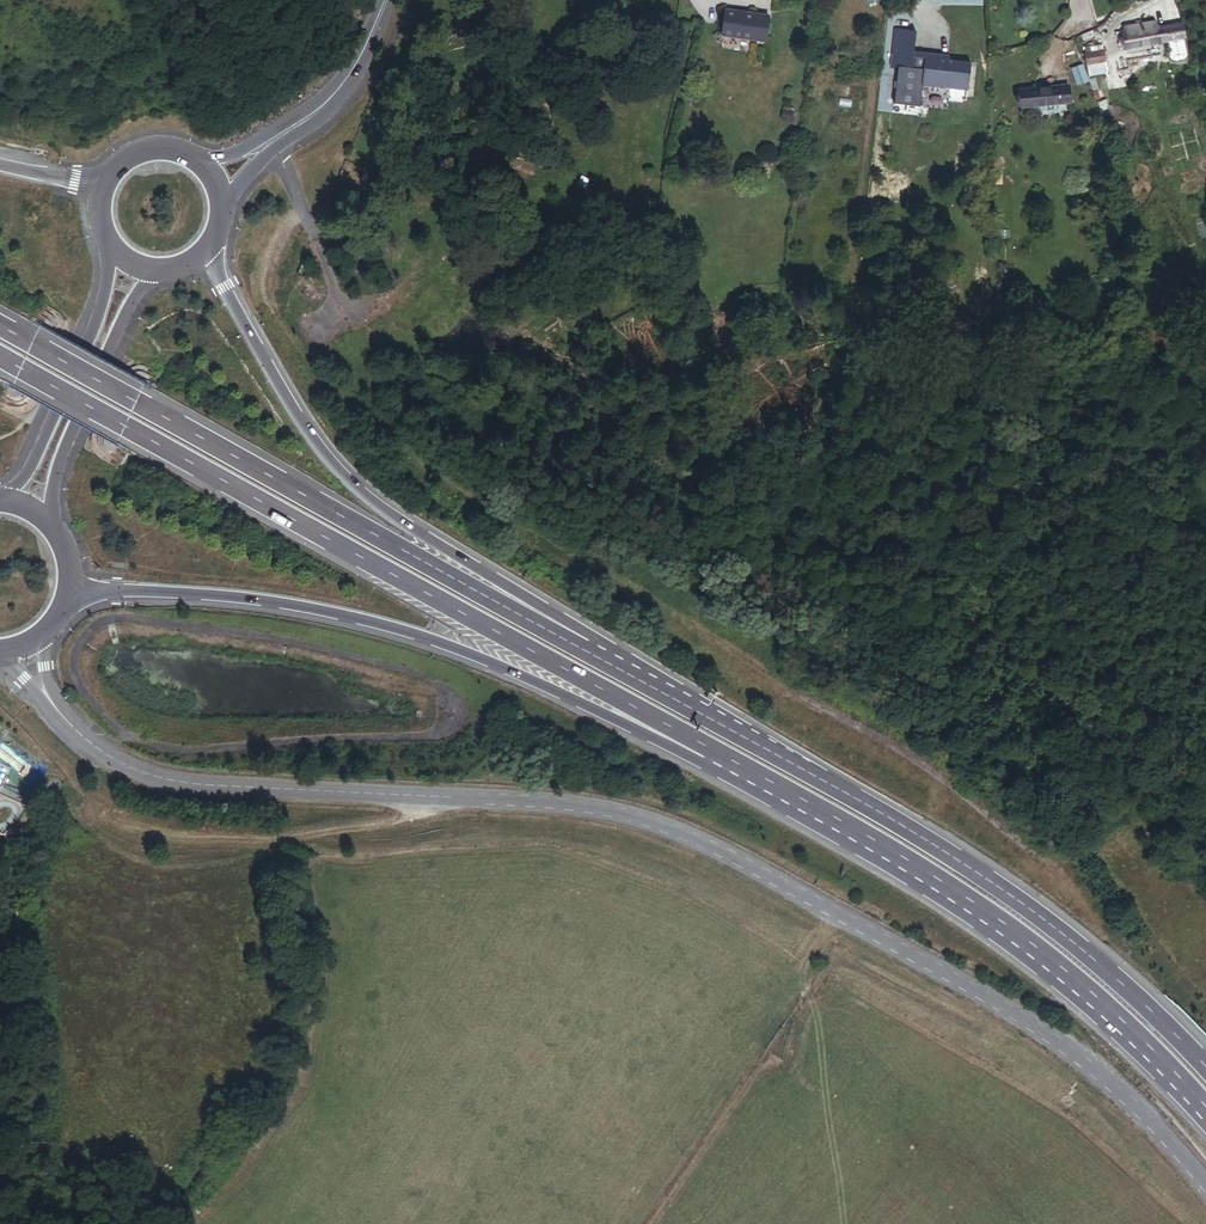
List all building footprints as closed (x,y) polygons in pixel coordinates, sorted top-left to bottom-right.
[(769,18),(726,12),(722,36),(765,42),(769,18)] [(1119,32),(1122,49),(1164,42),(1182,38),(1180,25),(1154,30),(1152,24),(1122,29),(1123,32),(1119,32)] [(921,87),(967,92),(971,64),(948,61),(912,57),(913,52),(915,33),(893,30),(889,67),(923,71),(921,87)] [(1182,38),(1164,42),(1166,59),(1169,61),(1172,61),(1180,60),(1183,58),(1185,55),(1182,38)] [(1082,54),(1100,51),(1099,46),(1093,47),(1092,40),(1080,42),(1082,54)] [(1084,66),(1102,64),(1100,51),(1082,54),(1084,66)] [(912,57),(948,61),(949,56),(913,52),(912,57)] [(1086,78),(1104,75),(1102,64),(1084,66),(1086,78)] [(1019,107),(1068,102),(1066,82),(1017,88),(1019,107)] [(292,274),(299,276),(302,266),(295,264),(292,274)] [(992,281),(1000,281),(999,265),(993,265),(993,273),(992,273),(992,281)] [(508,288),(509,284),(507,280),(504,277),(499,277),(495,278),(493,282),(493,286),(494,290),(497,292),(501,293),(505,291),(508,288)]
